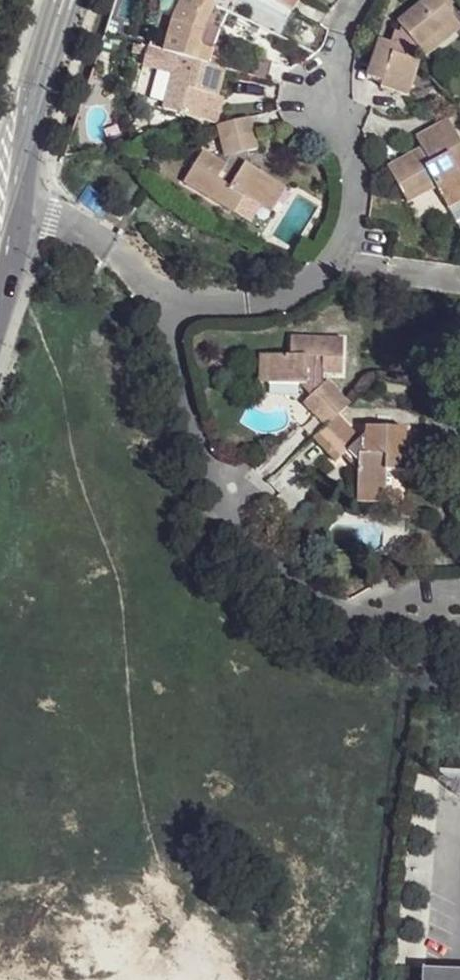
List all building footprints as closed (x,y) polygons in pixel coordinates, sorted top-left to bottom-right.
[(164,53),(179,58),(217,68),(224,48),(216,45),(229,12),(212,3),(205,0),(183,0),(174,21),(164,53)] [(368,76),(382,82),(381,88),(409,99),(422,64),(417,63),(422,55),(426,59),(457,21),(451,15),(432,0),(431,0),(405,30),(410,34),(398,46),(382,41),(380,46),(368,76)] [(451,15),(452,0),(432,0),(451,15)] [(426,59),(438,69),(459,43),(459,23),(457,21),(426,59)] [(224,48),(217,68),(227,71),(241,75),(247,55),(224,48)] [(247,55),(241,75),(268,83),(275,65),(247,55)] [(179,58),(164,111),(199,122),(208,96),(219,98),(227,71),(179,58)] [(220,126),(226,158),(230,158),(247,154),(253,153),(260,150),(255,117),(220,126)] [(387,172),(406,202),(433,187),(439,197),(444,204),(459,193),(459,140),(449,121),(416,141),(421,151),(425,157),(405,168),(403,163),(387,172)] [(421,151),(403,163),(405,168),(425,157),(421,151)] [(247,154),(249,170),(256,173),(253,153),(247,154)] [(205,154),(185,188),(236,217),(246,198),(264,208),(277,185),(256,173),(249,170),(247,154),(230,158),(225,165),(205,154)] [(277,185),(264,208),(273,215),(287,190),(277,185)] [(406,202),(411,211),(439,197),(433,187),(406,202)] [(444,204),(449,212),(459,205),(459,193),(444,204)] [(271,358),(270,386),(306,386),(312,386),(318,393),(326,384),(327,375),(345,375),(345,340),(295,340),(294,358),(271,358)] [(260,358),(260,385),(270,386),(271,358),(260,358)] [(314,396),(308,403),(330,425),(342,415),(352,404),(331,380),(326,384),(318,393),(314,396)] [(312,386),(306,386),(314,396),(318,393),(312,386)] [(330,425),(315,439),(338,461),(351,450),(355,446),(359,442),(363,437),(342,415),(330,425)] [(359,442),(355,446),(362,452),(360,462),(361,489),(388,490),(389,471),(408,470),(408,426),(369,425),(368,441),(359,442)] [(355,446),(351,450),(360,462),(362,452),(355,446)] [(389,501),(388,490),(361,489),(361,501),(389,501)]
